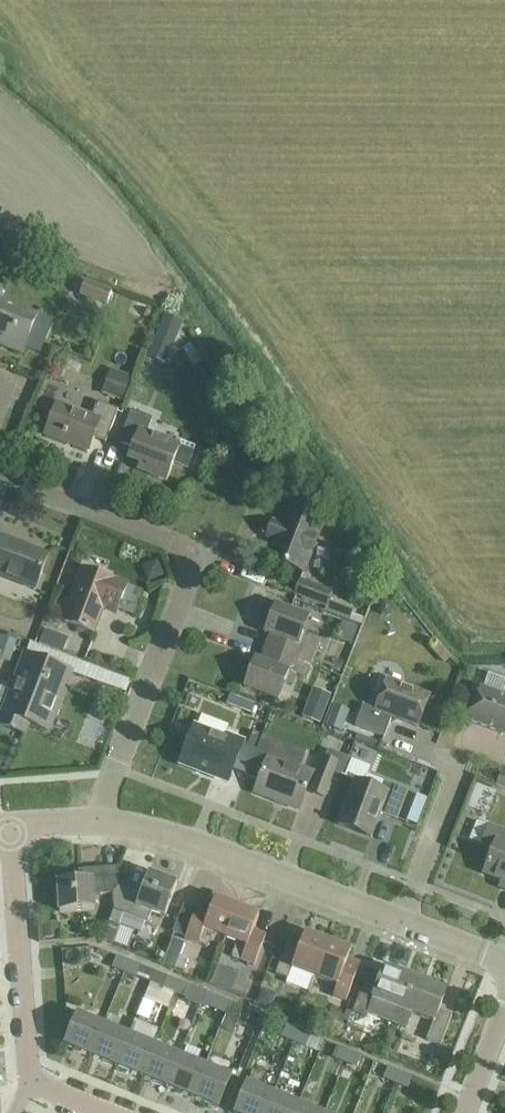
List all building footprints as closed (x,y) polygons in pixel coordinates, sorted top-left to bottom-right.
[(107,305),(112,293),(100,288),(95,301),(107,305)] [(1,344),(0,346),(0,347),(21,355),(23,349),(39,356),(51,323),(35,317),(0,303),(0,344),(1,344)] [(164,315),(156,336),(174,344),(183,323),(164,315)] [(112,372),(104,393),(122,400),(130,379),(112,372)] [(54,406),(42,436),(85,452),(90,439),(102,443),(115,412),(95,404),(88,419),(54,406)] [(139,460),(134,473),(162,484),(170,465),(185,471),(193,449),(179,444),(177,449),(144,436),(150,421),(128,412),(117,442),(132,447),(128,456),(139,460)] [(302,575),(321,524),(286,511),(280,528),(272,525),(266,539),(275,542),(267,562),(302,575)] [(34,592),(47,556),(3,539),(0,547),(0,579),(34,592)] [(156,562),(141,568),(147,583),(153,580),(162,576),(156,562)] [(84,570),(64,623),(94,635),(104,607),(118,612),(128,587),(84,570)] [(327,594),(296,582),(290,597),(322,609),(327,594)] [(330,602),(325,613),(350,623),(354,611),(330,602)] [(380,605),(379,610),(381,616),(387,618),(392,615),(394,609),(391,604),(386,602),(380,605)] [(264,649),(311,667),(320,641),(302,634),(308,618),(275,605),(264,634),(269,637),(264,649)] [(45,631),(40,646),(59,653),(64,638),(45,631)] [(311,667),(264,649),(260,662),(254,660),(244,688),(276,701),(282,684),(291,688),(295,676),(306,680),(311,667)] [(25,655),(0,721),(0,727),(16,733),(20,722),(48,733),(71,673),(25,655)] [(98,669),(95,680),(131,690),(134,679),(98,669)] [(469,722),(504,735),(504,682),(487,676),(483,689),(480,688),(469,722)] [(363,706),(355,727),(384,738),(392,718),(418,728),(430,697),(387,680),(375,711),(363,706)] [(230,695),(226,704),(251,714),(255,704),(230,695)] [(335,706),(327,727),(339,732),(342,733),(350,712),(335,706)] [(302,719),(317,725),(322,713),(307,707),(302,719)] [(180,765),(227,783),(243,743),(227,736),(225,740),(195,728),(180,765)] [(254,733),(248,747),(258,751),(263,737),(254,733)] [(357,734),(355,741),(375,748),(377,742),(357,734)] [(258,751),(248,776),(258,780),(253,794),(297,811),(311,775),(300,770),(307,753),(263,736),(263,737),(258,751)] [(328,750),(324,759),(336,764),(340,755),(328,750)] [(323,798),(336,764),(324,759),(322,758),(309,793),(323,798)] [(496,786),(504,790),(504,774),(501,773),(496,786)] [(354,782),(337,826),(370,839),(380,813),(396,819),(406,793),(381,783),(377,791),(354,782)] [(503,840),(504,834),(489,828),(481,847),(492,851),(484,875),(504,883),(504,840),(503,840)] [(119,887),(120,886),(119,868),(79,871),(80,881),(58,883),(60,913),(96,911),(95,896),(114,894),(119,887)] [(114,912),(103,941),(113,944),(120,926),(141,934),(145,923),(148,924),(152,913),(165,918),(178,885),(149,874),(141,894),(120,886),(119,887),(114,894),(114,912)] [(225,939),(237,907),(216,899),(209,915),(186,906),(174,936),(208,948),(214,934),(225,939)] [(259,916),(237,907),(225,939),(237,943),(232,958),(255,966),(266,936),(253,932),(259,916)] [(43,924),(44,939),(58,938),(58,924),(43,924)] [(315,978),(329,942),(306,933),(302,942),(290,938),(276,975),(288,980),(287,984),(309,993),(315,978)] [(173,940),(164,965),(184,973),(189,960),(181,957),(185,945),(173,940)] [(351,951),(329,942),(315,978),(338,986),(333,997),(346,1002),(360,965),(348,960),(351,951)] [(97,974),(92,946),(66,950),(70,978),(97,974)] [(125,973),(130,962),(117,957),(113,968),(125,973)] [(141,967),(130,962),(125,973),(137,978),(141,967)] [(398,1025),(417,976),(404,971),(402,975),(385,968),(384,971),(371,966),(353,1013),(367,1018),(368,1014),(398,1025)] [(417,976),(398,1025),(407,1029),(412,1014),(433,1022),(426,1041),(441,1046),(452,1016),(439,1011),(446,992),(429,985),(431,981),(417,976)] [(176,994),(180,983),(168,978),(163,989),(176,994)] [(180,983),(176,994),(188,999),(192,987),(180,983)] [(205,993),(192,987),(188,999),(200,1004),(205,993)] [(271,1008),(276,995),(263,990),(258,1003),(271,1008)] [(226,1014),(231,1003),(219,998),(214,1010),(226,1014)] [(153,1017),(163,1024),(173,1010),(163,1003),(153,1017)] [(243,1008),(231,1003),(226,1014),(239,1019),(243,1008)] [(91,1057),(104,1025),(78,1014),(65,1046),(91,1057)] [(350,1020),(344,1035),(354,1038),(360,1024),(350,1020)] [(130,1035),(104,1025),(91,1057),(117,1067),(130,1035)] [(295,1043),(299,1031),(287,1026),(282,1038),(295,1043)] [(299,1031),(295,1043),(306,1047),(311,1036),(299,1031)] [(130,1035),(117,1067),(142,1077),(155,1046),(130,1035)] [(180,1056),(155,1046),(142,1077),(167,1087),(180,1056)] [(345,1063),(350,1052),(337,1047),(333,1058),(345,1063)] [(362,1057),(350,1052),(345,1063),(357,1068),(362,1057)] [(205,1066),(180,1056),(167,1087),(193,1098),(205,1066)] [(205,1066),(193,1098),(219,1108),(232,1077),(205,1066)] [(396,1084),(400,1073),(388,1068),(384,1079),(396,1084)] [(413,1078),(400,1073),(396,1084),(408,1089),(413,1078)] [(274,1094),(247,1083),(235,1112),(266,1112),(274,1094)] [(266,1112),(296,1112),(299,1104),(274,1094),(266,1112)] [(296,1112),(320,1112),(299,1104),(296,1112)]
